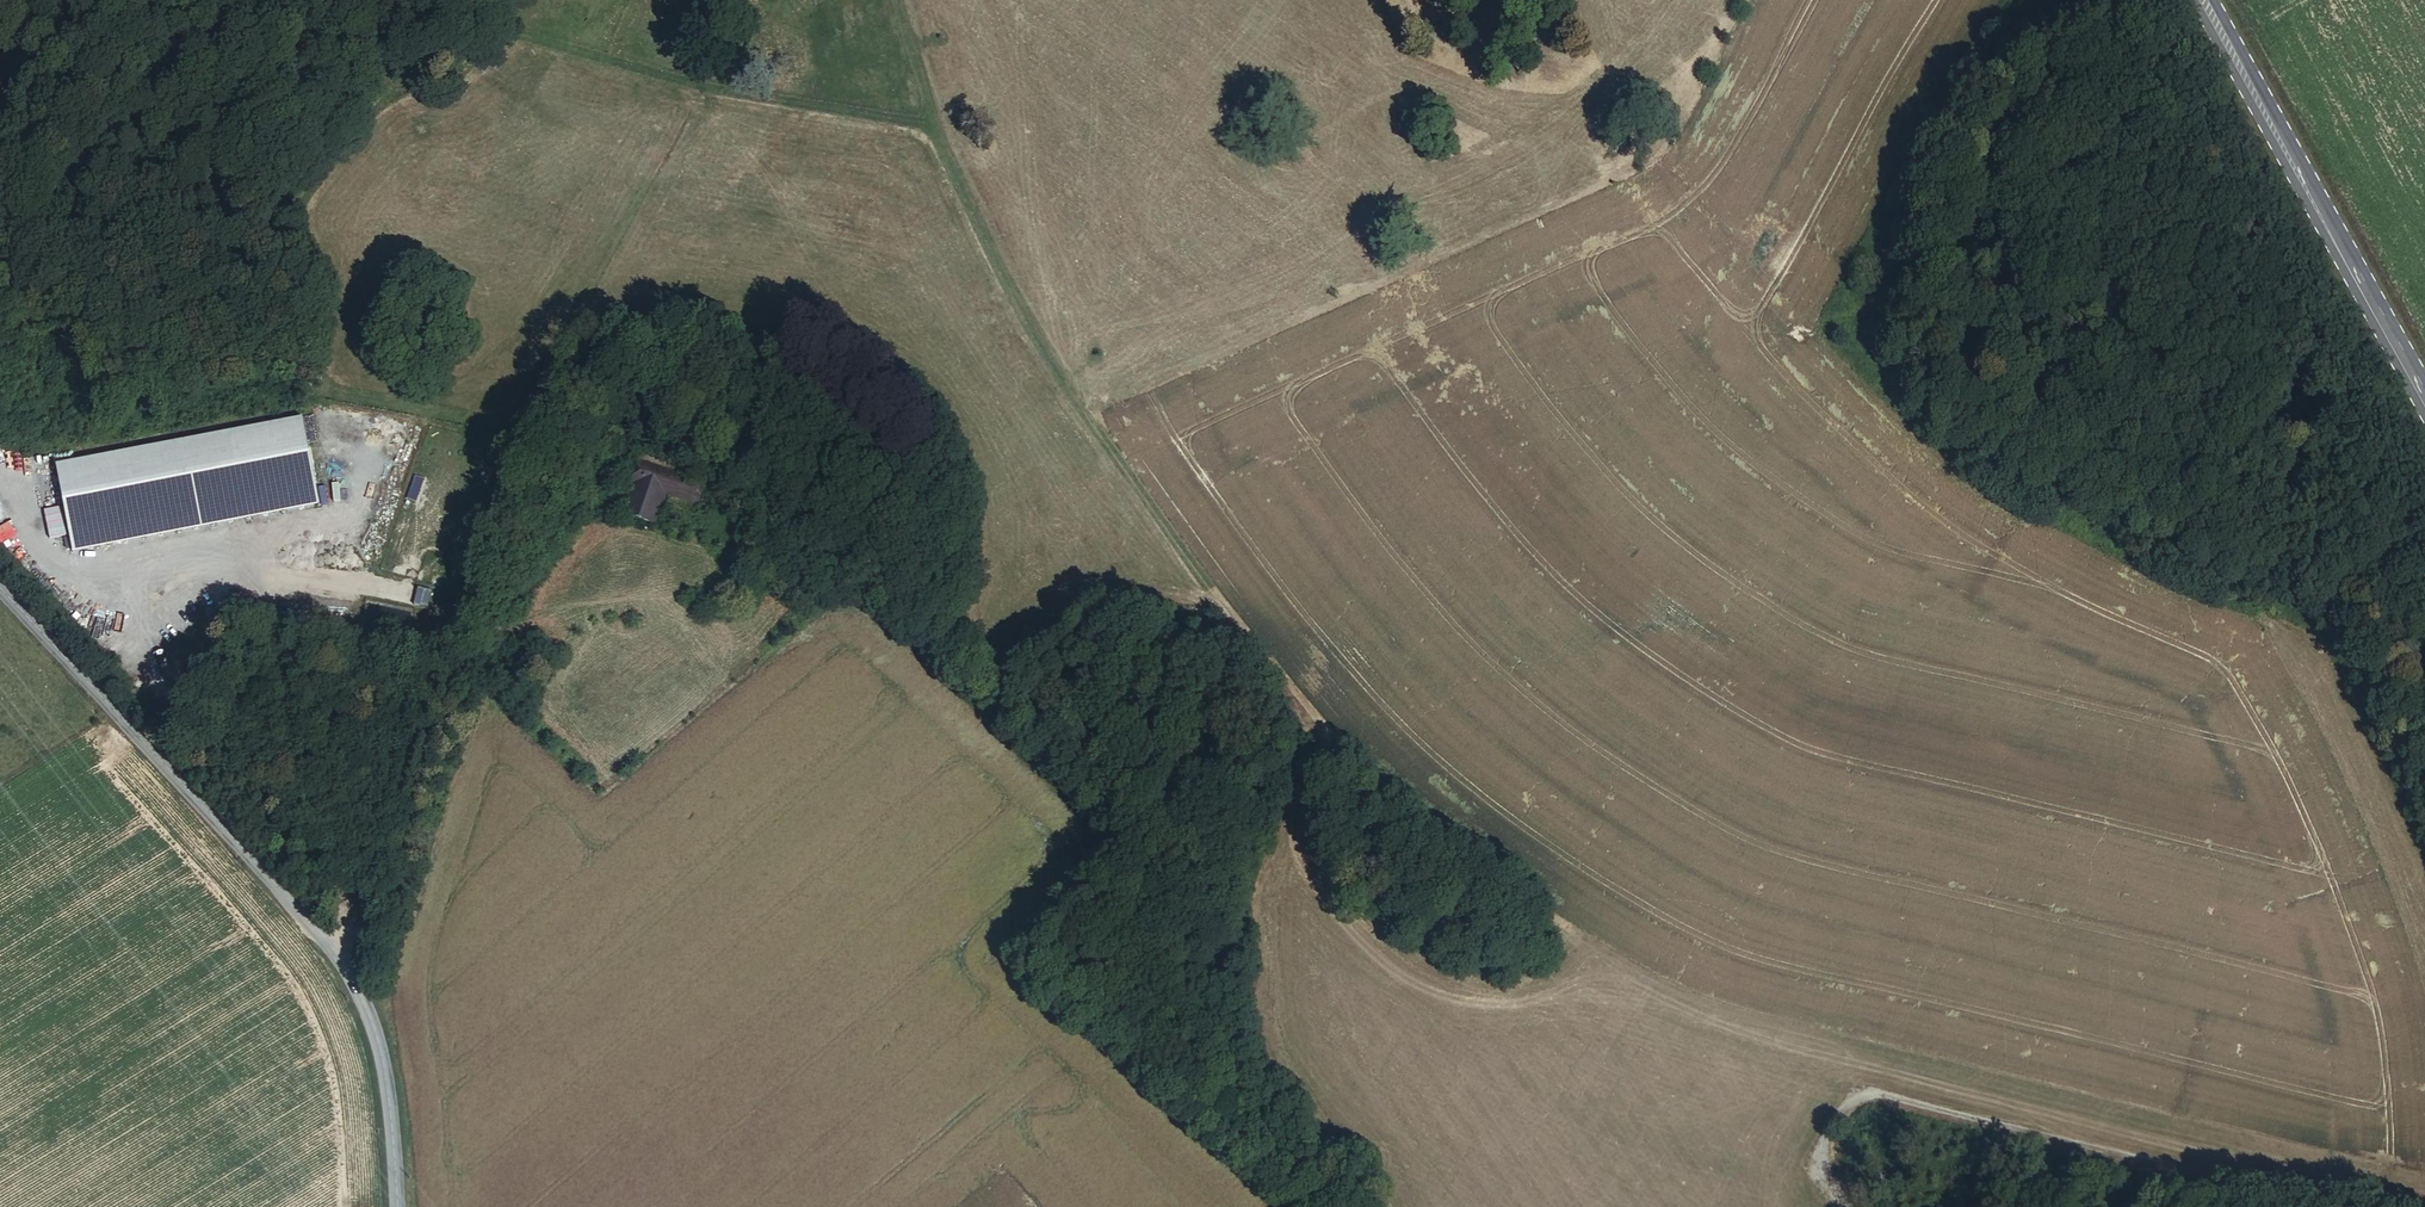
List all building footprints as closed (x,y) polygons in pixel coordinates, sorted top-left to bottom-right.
[(303,418),(56,466),(73,551),(319,504),(303,418)] [(697,489),(625,459),(616,483),(623,486),(613,515),(644,527),(655,498),(689,511),(697,489)]
